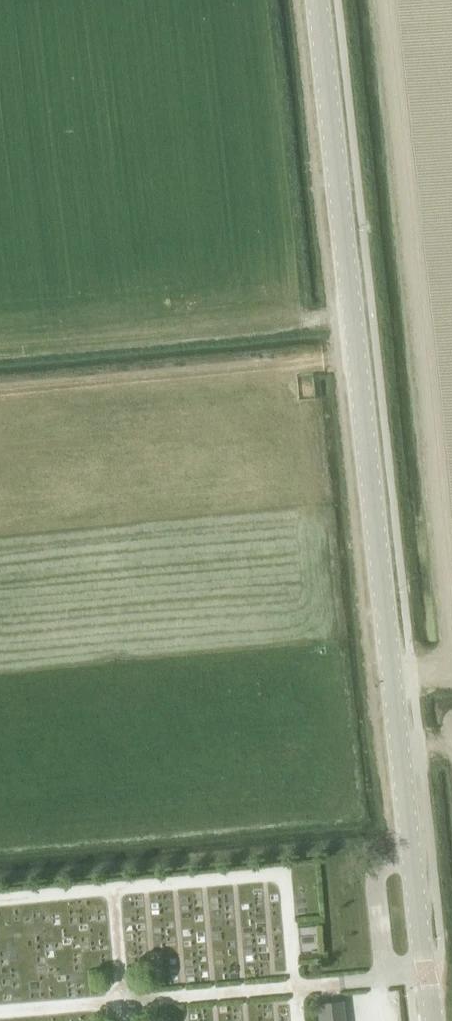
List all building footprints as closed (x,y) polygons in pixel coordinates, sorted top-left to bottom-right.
[(341,1001),(319,1004),(321,1020),(344,1020),(341,1001)]
